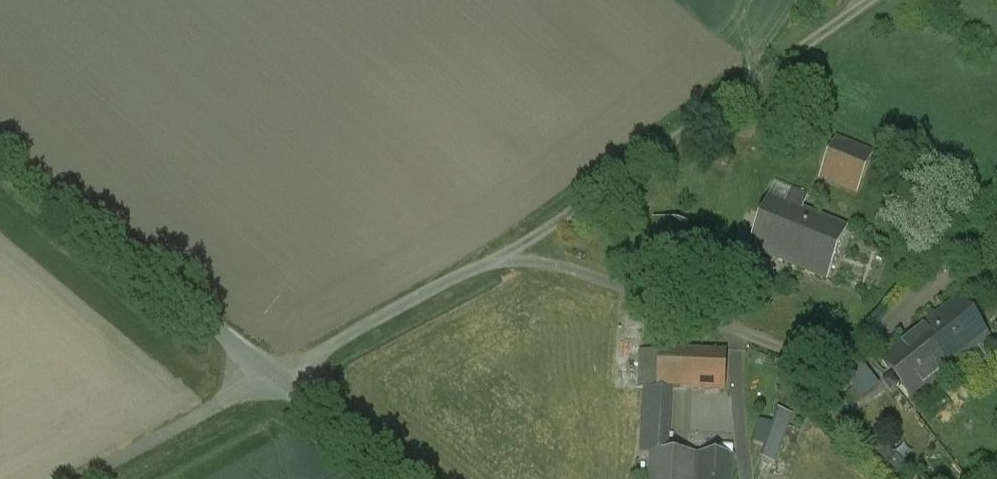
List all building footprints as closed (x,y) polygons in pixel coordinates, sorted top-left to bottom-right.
[(873,153),(836,138),(820,178),(857,193),(873,153)] [(774,183),(749,248),(779,260),(798,210),(804,194),(774,183)] [(847,229),(798,210),(779,260),(827,280),(847,229)] [(989,338),(959,301),(931,323),(961,360),(989,338)] [(931,323),(886,359),(915,397),(961,360),(931,323)] [(726,355),(648,351),(647,389),(647,391),(655,391),(658,390),(658,388),(725,391),(726,355)] [(655,391),(647,391),(647,389),(644,389),(642,453),(668,455),(669,390),(658,390),(655,391)] [(793,415),(779,410),(762,460),(776,465),(793,415)] [(651,453),(650,478),(696,478),(697,455),(651,453)] [(697,455),(696,478),(731,478),(733,456),(697,455)]
